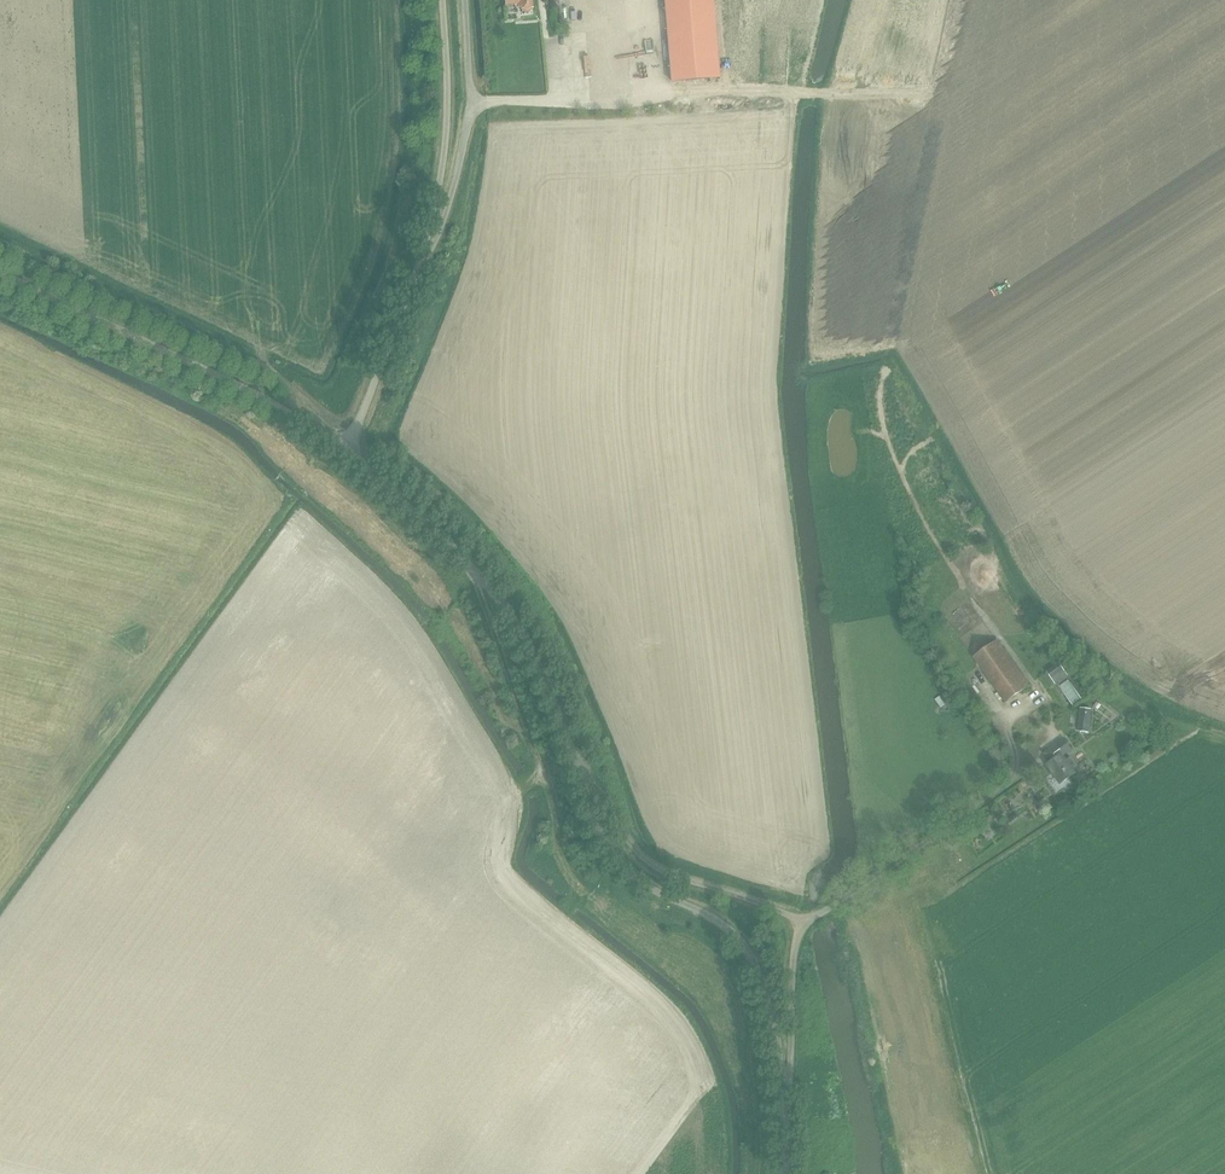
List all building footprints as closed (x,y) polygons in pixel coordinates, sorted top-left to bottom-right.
[(503,6),(513,5),(513,8),(518,8),(518,10),(521,10),(524,13),(528,12),(531,9),(530,0),(502,0),(503,6)] [(670,80),(719,76),(713,0),(664,0),(670,80)] [(1006,704),(1028,688),(996,642),(973,658),(1006,704)] [(1046,671),(1052,678),(1064,670),(1058,662),(1046,671)] [(938,691),(942,700),(948,697),(945,689),(938,691)] [(1079,707),(1077,731),(1089,732),(1091,709),(1079,707)] [(1056,760),(1047,767),(1059,785),(1074,775),(1071,770),(1077,765),(1070,756),(1064,760),(1063,758),(1064,757),(1063,755),(1070,750),(1063,741),(1050,751),(1056,760)]
